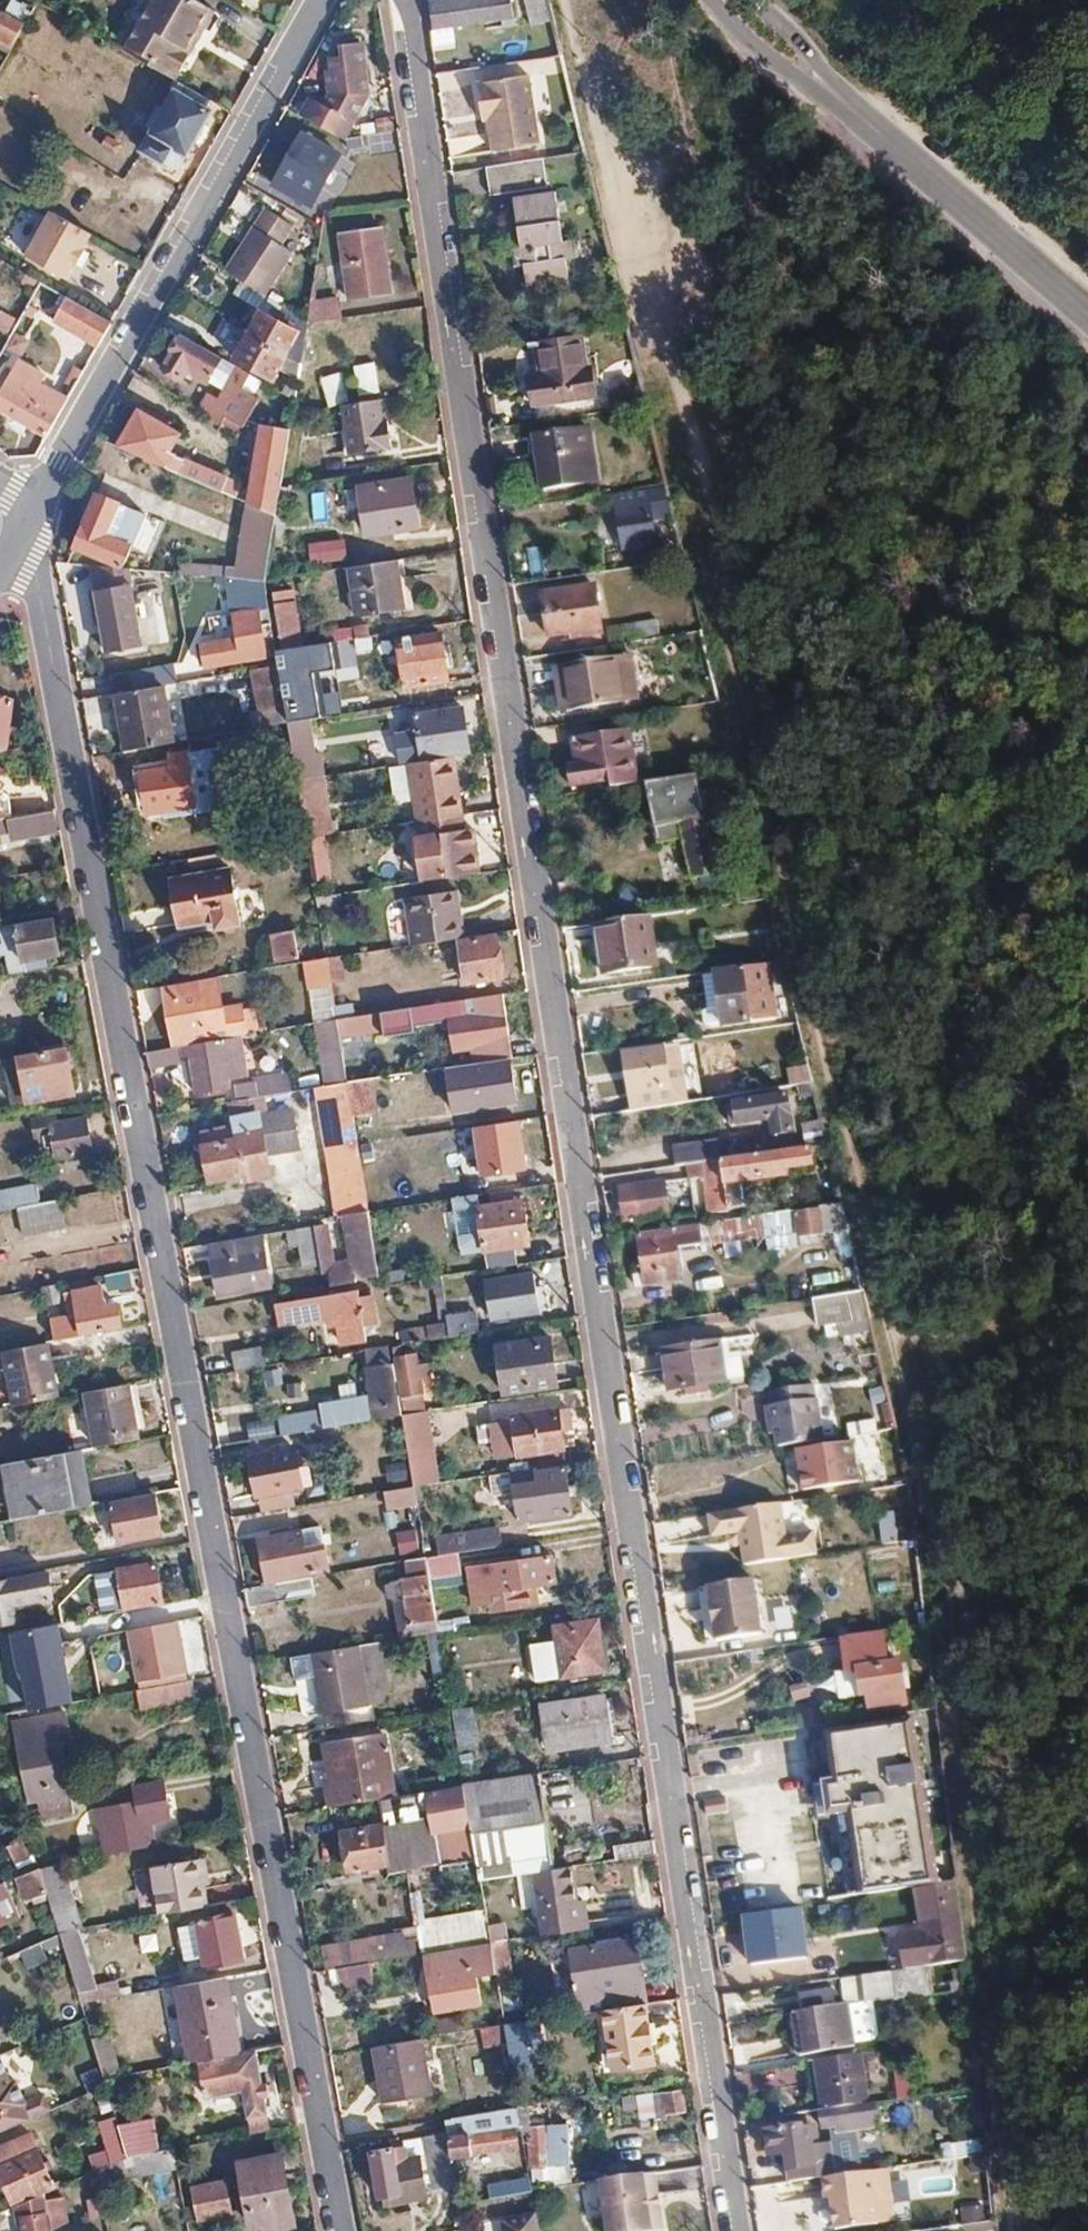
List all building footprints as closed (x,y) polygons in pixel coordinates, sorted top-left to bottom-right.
[(194,45),(186,40),(194,27),(201,32),(213,11),(194,0),(152,0),(126,45),(131,48),(171,71),(177,74),(194,45)] [(432,27),(513,18),(511,0),(430,0),(432,27)] [(531,0),(525,0),(529,16),(535,15),(531,0)] [(12,44),(21,29),(24,23),(4,12),(0,19),(0,37),(12,44)] [(194,45),(201,32),(194,27),(186,40),(194,45)] [(334,68),(330,68),(334,97),(329,106),(317,100),(307,117),(343,138),(368,94),(361,42),(342,45),(343,55),(333,57),(334,68)] [(128,53),(169,76),(171,71),(131,48),(128,53)] [(480,109),(486,108),(488,120),(493,152),(539,145),(528,76),(477,84),(480,109)] [(207,107),(211,101),(181,83),(142,151),(165,164),(174,149),(187,156),(212,111),(207,107)] [(272,186),(288,195),(291,189),(300,193),(315,202),(341,154),(302,132),(272,186)] [(123,144),(109,135),(102,145),(116,154),(123,144)] [(548,186),(544,159),(486,167),(490,195),(548,186)] [(296,200),(300,193),(291,189),(288,195),(296,200)] [(527,288),(569,282),(566,259),(577,257),(574,239),(564,241),(556,191),(513,197),(521,247),(511,249),(514,266),(523,265),(527,288)] [(266,208),(224,270),(265,297),(293,253),(283,246),(295,228),(266,208)] [(82,249),(91,234),(51,211),(25,257),(65,279),(73,264),(76,265),(84,251),(82,249)] [(340,233),(349,299),(390,293),(380,227),(340,233)] [(22,283),(36,291),(42,283),(26,274),(22,283)] [(307,324),(342,318),(339,296),(310,300),(307,324)] [(54,321),(98,346),(106,333),(112,322),(67,297),(54,321)] [(249,335),(300,363),(303,350),(293,344),(299,331),(295,329),(301,320),(268,298),(249,335)] [(9,335),(18,317),(2,308),(0,312),(0,330),(9,335)] [(209,393),(199,410),(221,423),(224,419),(241,389),(250,374),(182,334),(163,368),(184,382),(189,373),(208,385),(217,368),(230,376),(217,399),(209,393)] [(305,334),(303,350),(300,363),(299,373),(315,375),(321,337),(305,334)] [(594,399),(584,334),(535,341),(540,373),(531,375),(536,407),(594,399)] [(299,373),(300,363),(249,335),(236,359),(273,379),(279,369),(298,379),(299,373)] [(48,436),(69,400),(48,389),(51,383),(43,379),(44,376),(18,361),(0,394),(0,409),(48,436)] [(376,361),(351,365),(352,372),(324,376),(328,405),(360,400),(359,394),(380,391),(376,361)] [(294,399),(296,390),(286,384),(281,392),(294,399)] [(260,400),(241,389),(224,419),(242,430),(260,400)] [(611,392),(613,413),(632,410),(626,390),(611,392)] [(380,400),(341,406),(349,455),(391,449),(387,419),(383,420),(380,400)] [(117,447),(222,493),(223,490),(237,496),(243,483),(172,452),(182,434),(139,410),(117,447)] [(280,487),(289,429),(260,425),(247,504),(275,516),(280,487)] [(591,427),(535,437),(544,493),(601,483),(591,427)] [(420,526),(412,480),(359,489),(366,534),(420,526)] [(74,548),(121,567),(144,514),(97,494),(74,548)] [(649,499),(616,504),(623,547),(655,542),(649,499)] [(275,516),(247,504),(236,567),(180,562),(180,573),(213,576),(234,578),(265,581),(272,540),(274,524),(275,516)] [(286,526),(274,524),(272,540),(284,541),(286,526)] [(311,562),(347,558),(345,539),(310,542),(311,562)] [(668,561),(664,544),(659,545),(661,562),(668,561)] [(398,561),(348,568),(356,618),(406,610),(398,561)] [(652,565),(632,571),(638,590),(657,584),(652,565)] [(234,578),(213,576),(211,591),(236,593),(234,578)] [(237,601),(268,596),(265,581),(234,578),(236,593),(237,601)] [(137,581),(95,589),(107,654),(149,646),(137,581)] [(572,638),(604,633),(597,586),(542,595),(548,637),(571,633),(572,638)] [(282,650),(303,646),(295,601),(297,601),(295,589),(274,593),(282,650)] [(277,655),(272,624),(261,626),(259,609),(235,614),(238,638),(201,644),(205,667),(277,655)] [(657,620),(608,628),(611,644),(660,637),(657,620)] [(354,626),(356,638),(370,636),(368,623),(354,626)] [(320,631),(321,644),(356,638),(354,626),(320,631)] [(443,633),(397,639),(405,690),(450,683),(443,633)] [(370,636),(356,638),(358,651),(372,648),(370,636)] [(630,656),(632,663),(675,655),(673,649),(630,656)] [(675,655),(632,663),(638,698),(674,691),(673,683),(680,682),(675,655)] [(629,658),(615,660),(622,704),(636,701),(629,658)] [(622,704),(615,660),(563,668),(567,690),(561,691),(564,713),(622,704)] [(251,670),(258,710),(285,705),(278,666),(251,670)] [(559,714),(564,713),(561,691),(567,690),(563,668),(552,670),(559,714)] [(209,691),(207,678),(170,684),(173,702),(185,700),(184,695),(209,691)] [(166,685),(115,694),(125,751),(176,742),(166,685)] [(14,701),(0,699),(0,744),(9,745),(14,701)] [(308,720),(321,719),(318,701),(290,706),(293,723),(308,720)] [(258,710),(260,728),(288,724),(285,705),(258,710)] [(463,706),(416,713),(424,759),(470,751),(463,706)] [(288,724),(292,748),(297,772),(298,781),(315,779),(325,777),(324,769),(316,770),(308,720),(293,723),(288,724)] [(610,790),(640,785),(637,758),(631,759),(628,732),(571,739),(575,766),(568,767),(571,790),(609,785),(610,790)] [(297,772),(292,748),(262,753),(265,777),(297,772)] [(198,807),(188,752),(168,755),(169,766),(141,771),(148,815),(198,807)] [(438,819),(456,816),(448,758),(404,765),(413,823),(417,822),(432,820),(431,817),(438,816),(438,819)] [(697,777),(644,785),(651,822),(663,827),(666,842),(683,838),(692,885),(717,880),(712,856),(720,854),(712,817),(704,819),(697,777)] [(315,779),(298,781),(307,839),(325,836),(315,779)] [(53,811),(9,819),(13,842),(57,834),(53,811)] [(432,820),(417,822),(425,879),(449,875),(450,877),(481,872),(475,829),(467,830),(465,815),(456,816),(438,819),(432,820)] [(663,827),(651,822),(655,844),(666,842),(663,827)] [(230,868),(170,879),(179,928),(212,922),(214,930),(240,925),(230,868)] [(406,899),(412,945),(464,937),(462,920),(457,921),(452,891),(406,899)] [(458,891),(452,891),(457,921),(462,920),(458,891)] [(341,893),(332,895),(334,904),(343,903),(341,893)] [(651,917),(595,926),(602,974),(658,967),(651,917)] [(28,973),(27,962),(62,957),(56,919),(2,927),(4,944),(0,945),(0,956),(6,955),(10,976),(28,973)] [(299,958),(294,930),(271,935),(276,962),(299,958)] [(497,935),(459,942),(465,984),(502,979),(497,935)] [(346,981),(342,956),(326,958),(331,983),(346,981)] [(331,983),(326,958),(305,962),(310,990),(332,986),(331,983)] [(778,1019),(773,986),(768,964),(715,972),(715,974),(723,1027),(778,1019)] [(713,1029),(723,1027),(715,974),(705,975),(713,1029)] [(218,977),(162,987),(164,1001),(199,994),(203,1014),(224,1011),(218,977)] [(173,1047),(176,1047),(239,1036),(246,1035),(242,1015),(241,1008),(224,1011),(203,1014),(199,994),(164,1001),(173,1047)] [(511,1058),(513,1058),(503,995),(465,1001),(467,1017),(447,1020),(451,1049),(471,1046),(474,1064),(511,1058)] [(344,1019),(356,1017),(353,1004),(335,1007),(338,1020),(344,1019)] [(412,1008),(356,1017),(344,1019),(338,1020),(341,1039),(382,1032),(383,1039),(416,1034),(412,1008)] [(253,1013),(242,1015),(246,1035),(256,1034),(253,1013)] [(347,1083),(341,1039),(338,1020),(314,1024),(324,1087),(329,1086),(347,1083)] [(239,1036),(176,1047),(179,1059),(190,1057),(196,1096),(229,1090),(227,1080),(246,1077),(239,1036)] [(679,1044),(622,1052),(631,1112),(688,1104),(679,1044)] [(180,1065),(179,1059),(176,1047),(173,1047),(147,1052),(150,1070),(180,1065)] [(18,1057),(27,1103),(75,1094),(70,1068),(74,1067),(71,1053),(67,1053),(66,1048),(18,1057)] [(27,1103),(18,1057),(5,1060),(13,1106),(27,1103)] [(517,1103),(511,1058),(474,1064),(446,1068),(449,1092),(478,1087),(481,1109),(517,1103)] [(811,1064),(788,1068),(792,1087),(814,1082),(811,1064)] [(440,1081),(438,1069),(412,1073),(413,1085),(440,1081)] [(383,1089),(413,1085),(412,1073),(381,1078),(383,1089)] [(273,1095),(292,1092),(289,1077),(270,1080),(273,1095)] [(383,1089),(381,1078),(347,1083),(353,1110),(386,1105),(383,1089)] [(252,1099),(262,1097),(268,1096),(273,1095),(270,1080),(236,1086),(239,1101),(252,1099)] [(322,1184),(328,1218),(343,1216),(369,1212),(353,1110),(347,1083),(329,1086),(324,1087),(329,1111),(321,1113),(332,1181),(322,1184)] [(316,1088),(321,1113),(329,1111),(324,1087),(323,1087),(316,1088)] [(790,1095),(734,1103),(738,1126),(770,1121),(773,1137),(796,1133),(790,1095)] [(208,1183),(242,1176),(235,1135),(296,1122),(295,1118),(294,1112),(273,1116),(272,1110),(265,1112),(262,1097),(252,1099),(239,1101),(237,1102),(238,1109),(240,1114),(231,1116),(233,1127),(199,1134),(208,1183)] [(57,1158),(91,1151),(85,1117),(51,1124),(49,1117),(32,1121),(36,1137),(43,1135),(46,1147),(55,1145),(57,1158)] [(235,1135),(242,1176),(244,1183),(271,1177),(267,1155),(301,1147),(296,1122),(235,1135)] [(720,1160),(722,1159),(719,1139),(673,1145),(676,1166),(686,1165),(720,1160)] [(725,1187),(743,1184),(786,1177),(786,1171),(813,1167),(810,1146),(722,1159),(720,1160),(725,1187)] [(720,1160),(686,1165),(688,1179),(702,1177),(708,1214),(728,1212),(720,1160)] [(17,1207),(39,1203),(35,1182),(0,1189),(0,1210),(17,1207)] [(619,1187),(623,1222),(669,1216),(665,1182),(619,1187)] [(725,1187),(728,1212),(746,1209),(743,1184),(725,1187)] [(64,1227),(59,1199),(39,1203),(17,1207),(23,1235),(64,1227)] [(504,1245),(529,1240),(522,1200),(476,1207),(483,1253),(505,1249),(504,1245)] [(826,1206),(794,1211),(798,1238),(833,1233),(826,1206)] [(763,1216),(765,1238),(768,1252),(799,1248),(798,1238),(794,1211),(763,1216)] [(351,1265),(352,1275),(355,1283),(379,1279),(379,1274),(370,1217),(369,1212),(343,1216),(349,1248),(339,1250),(342,1266),(351,1265)] [(370,1217),(379,1274),(398,1270),(388,1214),(370,1217)] [(642,1273),(644,1284),(644,1286),(680,1280),(676,1249),(702,1245),(702,1247),(765,1238),(763,1216),(635,1234),(642,1273)] [(323,1226),(314,1227),(321,1266),(322,1275),(335,1273),(328,1232),(323,1226)] [(304,1269),(321,1266),(314,1227),(288,1231),(290,1248),(300,1246),(304,1269)] [(262,1235),(210,1244),(219,1298),(241,1294),(240,1290),(271,1285),(262,1235)] [(504,1245),(505,1249),(530,1245),(529,1240),(504,1245)] [(540,1312),(533,1271),(484,1279),(491,1321),(540,1312)] [(634,1286),(644,1284),(642,1273),(633,1275),(634,1286)] [(337,1286),(355,1283),(352,1275),(335,1277),(337,1286)] [(317,1289),(337,1286),(335,1277),(316,1281),(317,1289)] [(429,1340),(449,1337),(451,1337),(447,1317),(440,1277),(421,1280),(423,1291),(435,1288),(440,1322),(426,1325),(429,1340)] [(59,1284),(42,1287),(45,1306),(61,1303),(59,1284)] [(82,1334),(122,1326),(118,1303),(107,1306),(102,1286),(74,1291),(82,1334)] [(365,1342),(364,1337),(362,1325),(375,1323),(378,1323),(373,1296),(357,1298),(356,1290),(277,1303),(281,1325),(330,1317),(331,1323),(332,1323),(332,1325),(335,1324),(336,1326),(338,1326),(341,1346),(365,1342)] [(813,1299),(817,1327),(854,1321),(847,1294),(813,1299)] [(476,1312),(447,1317),(451,1337),(480,1332),(476,1312)] [(377,1334),(375,1323),(362,1325),(364,1337),(377,1334)] [(124,1348),(121,1328),(87,1335),(91,1354),(124,1348)] [(402,1345),(411,1343),(409,1329),(392,1332),(394,1346),(402,1345)] [(451,1349),(449,1337),(429,1340),(421,1341),(422,1353),(451,1349)] [(552,1338),(500,1346),(508,1394),(559,1386),(552,1338)] [(728,1384),(721,1341),(662,1350),(668,1392),(728,1384)] [(56,1398),(46,1343),(2,1351),(13,1406),(56,1398)] [(394,1346),(391,1346),(400,1397),(424,1393),(422,1379),(431,1378),(429,1362),(419,1364),(418,1354),(403,1356),(402,1345),(394,1346)] [(263,1346),(231,1352),(235,1371),(267,1365),(263,1346)] [(306,1431),(339,1426),(401,1416),(392,1365),(367,1368),(371,1395),(320,1404),(321,1411),(278,1418),(280,1436),(306,1431)] [(475,1372),(460,1375),(464,1403),(502,1397),(499,1378),(476,1382),(475,1372)] [(130,1384),(84,1392),(94,1448),(140,1439),(130,1384)] [(778,1404),(815,1399),(813,1385),(776,1391),(778,1404)] [(782,1434),(785,1447),(827,1441),(821,1398),(815,1399),(778,1404),(769,1406),(771,1424),(781,1422),(782,1434)] [(569,1408),(557,1409),(561,1431),(572,1430),(569,1408)] [(520,1456),(564,1449),(561,1431),(557,1409),(514,1416),(515,1421),(492,1424),(497,1457),(520,1454),(520,1456)] [(403,1415),(406,1436),(412,1474),(414,1486),(428,1485),(417,1413),(403,1415)] [(851,1436),(879,1431),(877,1419),(849,1423),(851,1436)] [(773,1435),(782,1434),(781,1422),(771,1424),(773,1435)] [(339,1426),(306,1431),(308,1445),(342,1440),(339,1426)] [(879,1432),(851,1437),(851,1440),(819,1445),(825,1488),(858,1484),(855,1462),(881,1458),(879,1432)] [(295,1450),(249,1459),(257,1497),(303,1488),(295,1450)] [(75,1451),(6,1465),(16,1519),(88,1505),(82,1476),(80,1476),(75,1451)] [(788,1489),(801,1488),(798,1451),(785,1452),(788,1489)] [(535,1468),(511,1472),(489,1475),(493,1497),(515,1494),(519,1523),(572,1515),(565,1467),(535,1472),(535,1468)] [(402,1477),(403,1489),(414,1486),(412,1474),(402,1477)] [(871,1481),(872,1490),(884,1488),(893,1486),(891,1478),(871,1481)] [(414,1486),(403,1489),(384,1491),(387,1508),(417,1504),(414,1486)] [(893,1486),(884,1488),(886,1502),(894,1501),(893,1486)] [(155,1495),(92,1507),(93,1516),(113,1512),(119,1544),(163,1535),(155,1495)] [(760,1542),(763,1563),(796,1558),(835,1552),(832,1530),(805,1534),(799,1501),(728,1511),(731,1534),(745,1532),(746,1539),(754,1543),(760,1542)] [(893,1514),(880,1516),(883,1534),(884,1544),(897,1542),(893,1514)] [(437,1538),(440,1555),(501,1546),(499,1529),(437,1538)] [(267,1582),(329,1571),(325,1544),(305,1547),(303,1532),(260,1538),(267,1582)] [(402,1541),(405,1560),(422,1557),(419,1538),(402,1541)] [(496,1605),(494,1592),(556,1582),(552,1555),(468,1568),(474,1608),(496,1605)] [(439,1632),(427,1559),(407,1562),(409,1578),(395,1581),(387,1588),(389,1599),(396,1601),(402,1639),(427,1634),(439,1632)] [(115,1611),(162,1602),(155,1563),(117,1570),(120,1593),(113,1595),(115,1611)] [(15,1606),(54,1598),(49,1572),(0,1582),(0,1626),(18,1622),(15,1606)] [(245,1589),(248,1607),(314,1595),(312,1578),(245,1589)] [(761,1634),(754,1581),(708,1589),(715,1641),(761,1634)] [(562,1677),(606,1671),(598,1618),(554,1624),(562,1677)] [(66,1624),(15,1633),(29,1710),(80,1701),(66,1624)] [(435,1677),(446,1676),(440,1642),(439,1632),(427,1634),(435,1677)] [(881,1708),(901,1705),(895,1665),(883,1667),(878,1632),(836,1638),(841,1674),(852,1672),(855,1696),(867,1695),(879,1693),(881,1708)] [(369,1706),(360,1646),(312,1653),(321,1714),(369,1706)] [(161,1686),(193,1680),(188,1660),(158,1666),(161,1686)] [(161,1686),(136,1691),(139,1710),(196,1700),(193,1680),(161,1686)] [(879,1693),(867,1695),(869,1710),(881,1708),(879,1693)] [(609,1739),(603,1700),(543,1709),(548,1748),(609,1739)] [(474,1708),(452,1711),(458,1750),(480,1747),(474,1708)] [(18,1743),(70,1733),(67,1713),(15,1722),(18,1743)] [(916,1887),(931,1885),(920,1806),(926,1806),(921,1769),(915,1770),(908,1726),(829,1737),(836,1781),(830,1782),(846,1897),(916,1887)] [(70,1733),(18,1743),(29,1804),(38,1802),(71,1796),(62,1741),(71,1739),(70,1733)] [(383,1733),(327,1742),(333,1782),(326,1783),(331,1807),(393,1797),(383,1733)] [(333,1782),(327,1742),(320,1743),(326,1783),(333,1782)] [(472,1753),(459,1755),(460,1764),(461,1768),(474,1766),(472,1753)] [(477,1865),(552,1854),(538,1774),(464,1785),(471,1827),(475,1849),(476,1858),(477,1865)] [(134,1801),(167,1794),(165,1780),(131,1785),(134,1801)] [(829,1784),(818,1785),(821,1819),(833,1818),(829,1784)] [(428,1791),(428,1793),(434,1834),(471,1827),(464,1785),(428,1791)] [(392,1871),(476,1858),(475,1849),(471,1827),(434,1834),(428,1793),(381,1801),(392,1871)] [(167,1794),(134,1801),(135,1803),(98,1810),(106,1855),(135,1850),(155,1846),(151,1824),(172,1820),(167,1794)] [(71,1796),(38,1802),(42,1820),(74,1814),(71,1796)] [(382,1827),(343,1833),(349,1870),(388,1864),(382,1827)] [(16,1863),(31,1856),(22,1839),(8,1846),(16,1863)] [(614,1846),(616,1860),(654,1854),(651,1840),(614,1846)] [(155,1846),(135,1850),(143,1897),(172,1892),(163,1845),(155,1846)] [(477,1865),(480,1881),(533,1873),(554,1870),(552,1854),(477,1865)] [(16,1863),(22,1875),(37,1868),(31,1856),(16,1863)] [(77,1930),(84,1929),(63,1864),(39,1867),(47,1893),(59,1934),(77,1930)] [(20,1918),(9,1890),(22,1885),(26,1900),(47,1893),(39,1867),(37,1868),(22,1875),(0,1884),(0,1926),(20,1918)] [(577,1899),(572,1867),(554,1870),(533,1873),(541,1926),(587,1920),(584,1898),(577,1899)] [(949,1963),(940,1884),(931,1885),(916,1887),(923,1933),(902,1936),(906,1969),(927,1966),(949,1963)] [(193,1909),(219,1904),(216,1889),(190,1894),(193,1909)] [(807,1905),(746,1914),(754,1967),(815,1958),(807,1905)] [(196,1920),(196,1924),(204,1957),(206,1968),(246,1961),(236,1912),(196,1920)] [(322,1946),(326,1970),(434,1951),(490,1942),(486,1918),(322,1946)] [(541,1926),(542,1935),(588,1928),(587,1920),(541,1926)] [(186,1960),(204,1957),(196,1924),(179,1927),(186,1960)] [(505,1924),(491,1926),(494,1942),(498,1963),(512,1961),(505,1924)] [(97,1988),(77,1930),(59,1934),(69,1966),(81,2004),(107,1998),(103,1986),(97,1988)] [(644,2003),(648,2002),(638,1940),(571,1951),(580,2013),(595,2011),(603,2010),(644,2003)] [(490,1942),(434,1951),(437,1975),(429,1977),(435,2012),(480,2005),(476,1978),(495,1975),(494,1968),(490,1942)] [(371,1965),(339,1970),(341,1991),(375,1986),(371,1965)] [(510,1965),(494,1968),(495,1975),(497,1986),(513,1983),(510,1965)] [(854,1977),(859,2005),(932,1994),(927,1966),(906,1969),(854,1977)] [(188,2062),(199,2060),(240,2052),(226,1977),(175,1986),(188,2062)] [(859,2005),(854,1977),(841,1979),(844,2007),(850,2006),(859,2005)] [(603,2010),(612,2070),(654,2064),(651,2045),(647,2024),(644,2003),(603,2010)] [(855,2046),(850,2006),(844,2007),(800,2013),(806,2052),(855,2046)] [(603,2010),(595,2011),(605,2071),(612,2070),(603,2010)] [(453,2033),(468,2031),(466,2014),(436,2019),(439,2036),(453,2033)] [(654,2023),(647,2024),(651,2045),(657,2043),(654,2023)] [(507,2044),(504,2025),(480,2029),(484,2048),(507,2044)] [(478,2040),(477,2029),(468,2031),(453,2033),(455,2044),(478,2040)] [(91,2038),(96,2053),(103,2076),(120,2071),(110,2033),(91,2038)] [(433,2094),(424,2038),(375,2047),(384,2103),(433,2094)] [(507,2044),(511,2067),(528,2064),(525,2044),(509,2047),(509,2044),(507,2044)] [(240,2052),(199,2060),(207,2096),(245,2090),(251,2114),(269,2112),(266,2097),(272,2096),(269,2080),(263,2081),(256,2049),(240,2052)] [(814,2061),(821,2111),(869,2104),(861,2054),(814,2061)] [(18,2087),(16,2081),(10,2083),(0,2060),(0,2095),(18,2087)] [(88,2091),(104,2085),(98,2068),(81,2074),(88,2091)] [(30,2119),(23,2104),(25,2103),(18,2087),(0,2095),(0,2132),(30,2119)] [(684,2111),(680,2090),(658,2094),(661,2115),(684,2111)] [(653,2093),(624,2097),(626,2111),(655,2106),(653,2093)] [(878,2126),(874,2103),(869,2104),(821,2111),(824,2129),(850,2125),(851,2130),(878,2126)] [(528,2136),(531,2179),(532,2189),(532,2192),(571,2186),(567,2125),(530,2127),(529,2105),(518,2107),(519,2117),(520,2122),(522,2136),(528,2136)] [(490,2127),(520,2122),(519,2117),(518,2107),(488,2112),(490,2127)] [(100,2121),(111,2164),(127,2157),(118,2130),(114,2116),(100,2121)] [(823,2177),(832,2176),(830,2165),(816,2167),(812,2140),(804,2141),(802,2125),(765,2131),(769,2157),(786,2154),(790,2182),(823,2177)] [(449,2134),(451,2158),(517,2151),(515,2129),(449,2134)] [(32,2139),(29,2134),(0,2147),(0,2153),(32,2139)] [(434,2194),(457,2190),(451,2158),(447,2134),(423,2138),(434,2194)] [(54,2190),(32,2139),(0,2153),(0,2174),(12,2202),(34,2192),(37,2197),(45,2194),(54,2190)] [(379,2197),(381,2197),(427,2190),(421,2156),(407,2158),(405,2148),(396,2149),(396,2147),(372,2152),(379,2197)] [(249,2229),(262,2227),(293,2221),(281,2152),(236,2161),(249,2229)] [(150,2174),(145,2153),(127,2157),(111,2164),(96,2171),(99,2187),(150,2174)] [(518,2167),(521,2181),(531,2179),(529,2173),(528,2166),(518,2167)] [(879,2222),(871,2170),(832,2176),(823,2177),(825,2197),(831,2197),(833,2209),(836,2229),(879,2222)] [(645,2175),(653,2230),(661,2230),(653,2174),(645,2175)] [(645,2175),(601,2182),(608,2230),(653,2230),(645,2175)] [(489,2186),(491,2198),(522,2193),(532,2192),(532,2189),(531,2179),(521,2181),(489,2186)] [(184,2207),(188,2224),(232,2214),(225,2180),(192,2187),(196,2205),(184,2207)] [(459,2204),(477,2201),(475,2187),(457,2190),(459,2204)] [(427,2190),(381,2197),(383,2207),(429,2200),(427,2190)] [(525,2209),(522,2193),(491,2198),(494,2214),(525,2209)] [(46,2200),(45,2194),(37,2197),(13,2208),(14,2217),(20,2216),(22,2227),(23,2230),(52,2230),(46,2200)] [(46,2200),(52,2230),(64,2230),(70,2230),(64,2197),(46,2200)] [(106,2217),(102,2197),(88,2200),(92,2221),(106,2217)] [(459,2204),(462,2221),(480,2219),(477,2201),(459,2204)] [(16,2228),(22,2227),(20,2216),(14,2217),(16,2228)] [(262,2227),(263,2230),(285,2230),(295,2229),(293,2221),(262,2227)]
